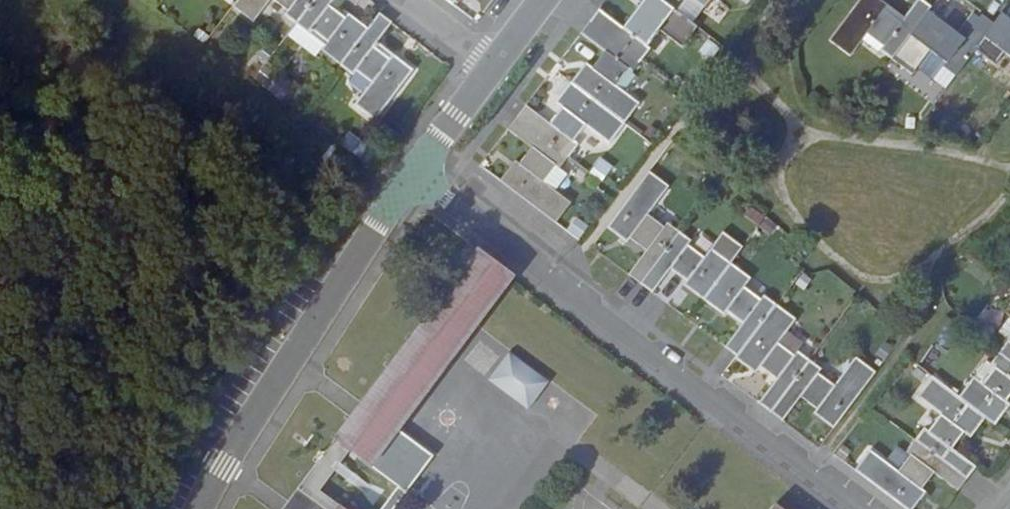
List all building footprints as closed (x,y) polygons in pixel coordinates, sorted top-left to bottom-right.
[(359,121),(395,73),(361,45),(377,25),(366,15),(353,31),(334,16),(331,19),(315,7),(320,0),(226,0),(220,7),(237,20),(254,2),(270,13),(267,18),(278,27),(293,41),(297,36),(311,48),(305,55),(324,70),(339,81),(341,78),(353,88),(339,106),(359,121)] [(331,0),(320,0),(315,7),(331,19),(334,16),(325,10),(332,1),(331,0)] [(438,13),(448,0),(422,0),(438,13)] [(525,144),(498,180),(550,220),(565,201),(549,188),(538,179),(549,163),(556,168),(565,155),(574,144),(568,139),(581,123),(602,140),(616,120),(632,101),(611,84),(625,67),(631,70),(639,59),(647,47),(642,43),(653,28),(675,44),(689,25),(674,14),(685,0),(637,0),(619,23),(595,7),(586,17),(578,29),(600,46),(588,64),(580,60),(566,80),(550,99),(555,104),(543,121),(518,101),(510,112),(501,125),(525,144)] [(1009,16),(1001,28),(988,17),(970,41),(935,13),(939,8),(928,0),(925,0),(908,22),(887,5),(891,0),(869,0),(838,41),(856,56),(874,35),(891,49),(887,53),(898,61),(918,77),(937,52),(952,62),(950,67),(962,76),(980,56),(995,68),(1003,56),(1009,61),(1009,16)] [(601,182),(612,165),(597,155),(586,171),(601,182)] [(549,188),(561,173),(556,168),(549,163),(538,179),(549,188)] [(649,216),(668,190),(650,176),(607,231),(627,246),(629,244),(642,255),(626,275),(653,295),(671,273),(683,283),(679,287),(723,321),(725,317),(740,328),(721,351),(754,376),(757,374),(775,388),(760,406),(782,424),(800,402),(815,413),(812,418),(831,432),(873,378),(855,363),(834,389),(818,378),(821,374),(798,354),(794,358),(779,345),(796,323),(764,297),(761,300),(747,290),(753,283),(730,265),(742,249),(723,234),(710,251),(703,259),(688,248),(693,242),(668,223),(663,228),(649,216)] [(575,216),(565,232),(580,241),(589,225),(575,216)] [(400,468),(379,452),(391,435),(506,283),(466,252),(359,396),(346,414),(324,443),(341,455),(385,490),(400,468)] [(488,381),(530,410),(550,380),(508,351),(488,381)] [(862,472),(908,508),(920,508),(929,498),(925,494),(938,478),(959,494),(970,480),(982,467),(961,451),(970,437),(976,440),(991,423),(997,427),(1009,412),(1009,406),(1007,404),(1009,400),(1009,355),(1005,360),(995,372),(1002,378),(992,392),(982,386),(966,404),(940,385),(926,402),(950,421),(939,436),(935,434),(926,445),(917,459),(919,462),(906,479),(875,456),(862,472)] [(391,435),(379,452),(400,468),(412,477),(425,462),(391,435)] [(310,495),(341,455),(324,443),(293,482),(302,489),(310,495)] [(370,508),(386,508),(412,477),(400,468),(385,490),(370,508)] [(286,508),(289,508),(302,489),(293,482),(285,493),(277,504),(286,508)] [(310,495),(302,489),(289,508),(328,508),(310,495)]
